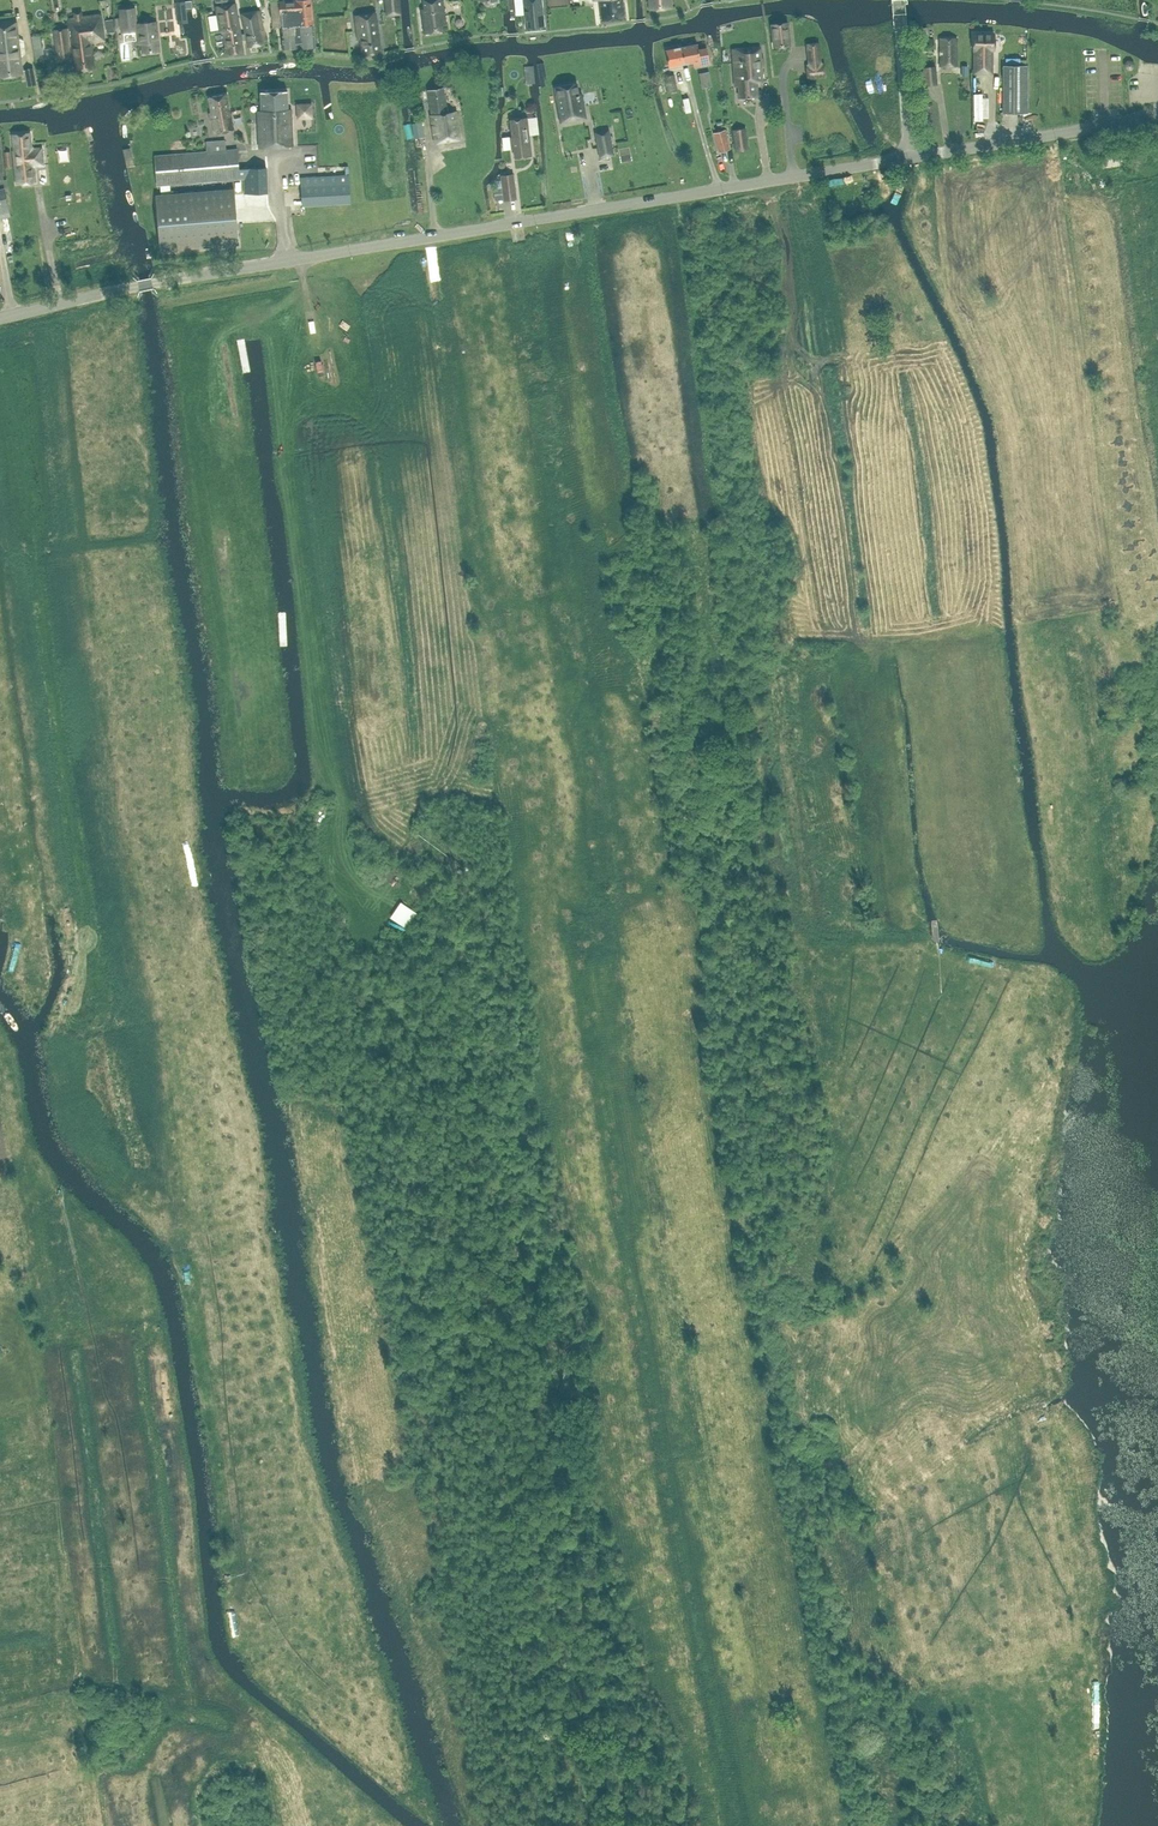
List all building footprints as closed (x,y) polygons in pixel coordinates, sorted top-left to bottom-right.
[(271,2),(274,27),(281,27),(282,49),(315,46),(312,1),(324,0),(296,0),(271,2)] [(443,0),(423,0),(426,18),(423,19),(425,33),(444,30),(442,22),(446,21),(443,0)] [(525,28),(545,26),(542,7),(542,0),(522,0),(525,28)] [(602,19),(624,17),(622,0),(600,0),(602,19)] [(650,9),(671,7),(670,0),(649,0),(650,9)] [(235,3),(215,6),(219,30),(223,30),(239,27),(235,3)] [(134,7),(119,9),(121,32),(136,30),(138,44),(141,43),(142,53),(159,51),(156,21),(136,23),(134,7)] [(242,14),(248,46),(265,43),(264,41),(266,41),(260,10),(242,14)] [(381,52),(375,13),(355,15),(359,39),(361,39),(363,55),(381,52)] [(100,14),(68,19),(69,28),(54,30),(58,58),(70,57),(69,47),(72,46),(76,71),(94,68),(90,42),(104,40),(100,14)] [(19,48),(16,21),(0,23),(0,50),(19,48)] [(771,24),(774,47),(789,45),(787,22),(771,24)] [(243,51),(239,27),(223,30),(227,54),(243,51)] [(994,34),(973,34),(972,50),(975,50),(974,72),(990,72),(991,50),(994,50),(994,34)] [(855,45),(865,46),(865,39),(855,38),(855,45)] [(869,50),(879,50),(880,38),(869,38),(869,50)] [(956,66),(957,38),(940,38),(940,66),(956,66)] [(661,50),(673,48),(672,39),(660,41),(661,50)] [(697,44),(693,44),(691,42),(687,43),(686,46),(682,47),(685,63),(693,62),(694,67),(709,64),(706,48),(698,50),(697,44)] [(818,42),(806,44),(808,65),(807,65),(808,78),(825,77),(824,64),(821,64),(818,42)] [(762,82),(760,46),(732,48),(734,76),(737,75),(739,97),(758,96),(757,82),(762,82)] [(666,50),(669,66),(685,63),(682,47),(666,50)] [(19,48),(0,50),(0,62),(2,76),(22,74),(19,48)] [(1027,65),(1003,65),(1003,113),(1027,113),(1027,65)] [(936,85),(935,66),(921,67),(923,86),(936,85)] [(36,84),(33,68),(25,69),(28,86),(36,84)] [(677,91),(674,75),(664,76),(668,93),(677,91)] [(555,86),(561,121),(584,116),(579,93),(577,93),(575,82),(555,86)] [(456,110),(447,112),(443,87),(428,90),(432,114),(430,115),(435,143),(461,139),(456,110)] [(287,90),(260,91),(261,110),(258,111),(259,147),(293,146),(292,118),(288,118),(287,90)] [(208,97),(215,133),(234,129),(227,94),(208,97)] [(510,119),(514,157),(531,155),(526,117),(510,119)] [(411,123),(414,137),(423,135),(421,121),(411,123)] [(745,127),(731,130),(735,151),(749,149),(745,127)] [(724,131),(714,134),(719,151),(729,148),(727,142),(728,142),(724,131)] [(13,134),(14,151),(13,151),(17,184),(35,182),(34,166),(43,165),(42,148),(32,149),(32,147),(31,147),(29,133),(13,134)] [(608,136),(596,138),(600,156),(612,154),(608,136)] [(157,185),(244,179),(245,192),(267,191),(266,167),(239,169),(237,149),(226,149),(226,140),(206,141),(206,152),(155,156),(157,185)] [(5,168),(12,168),(11,151),(4,152),(5,168)] [(1067,169),(1058,170),(1059,183),(1068,183),(1067,169)] [(513,175),(500,176),(503,200),(516,198),(513,175)] [(302,206),(350,203),(349,183),(301,186),(302,206)] [(234,189),(156,195),(160,250),(238,244),(234,189)] [(10,215),(4,191),(0,192),(0,216),(0,217),(10,215)] [(661,224),(672,220),(670,215),(659,219),(661,224)] [(497,244),(500,262),(506,261),(503,243),(497,244)] [(319,299),(310,300),(313,320),(321,319),(319,299)] [(319,385),(325,383),(322,372),(316,374),(319,385)] [(157,1393),(164,1393),(163,1366),(156,1366),(157,1393)] [(1102,1707),(1107,1707),(1104,1678),(1099,1679),(1102,1707)]
